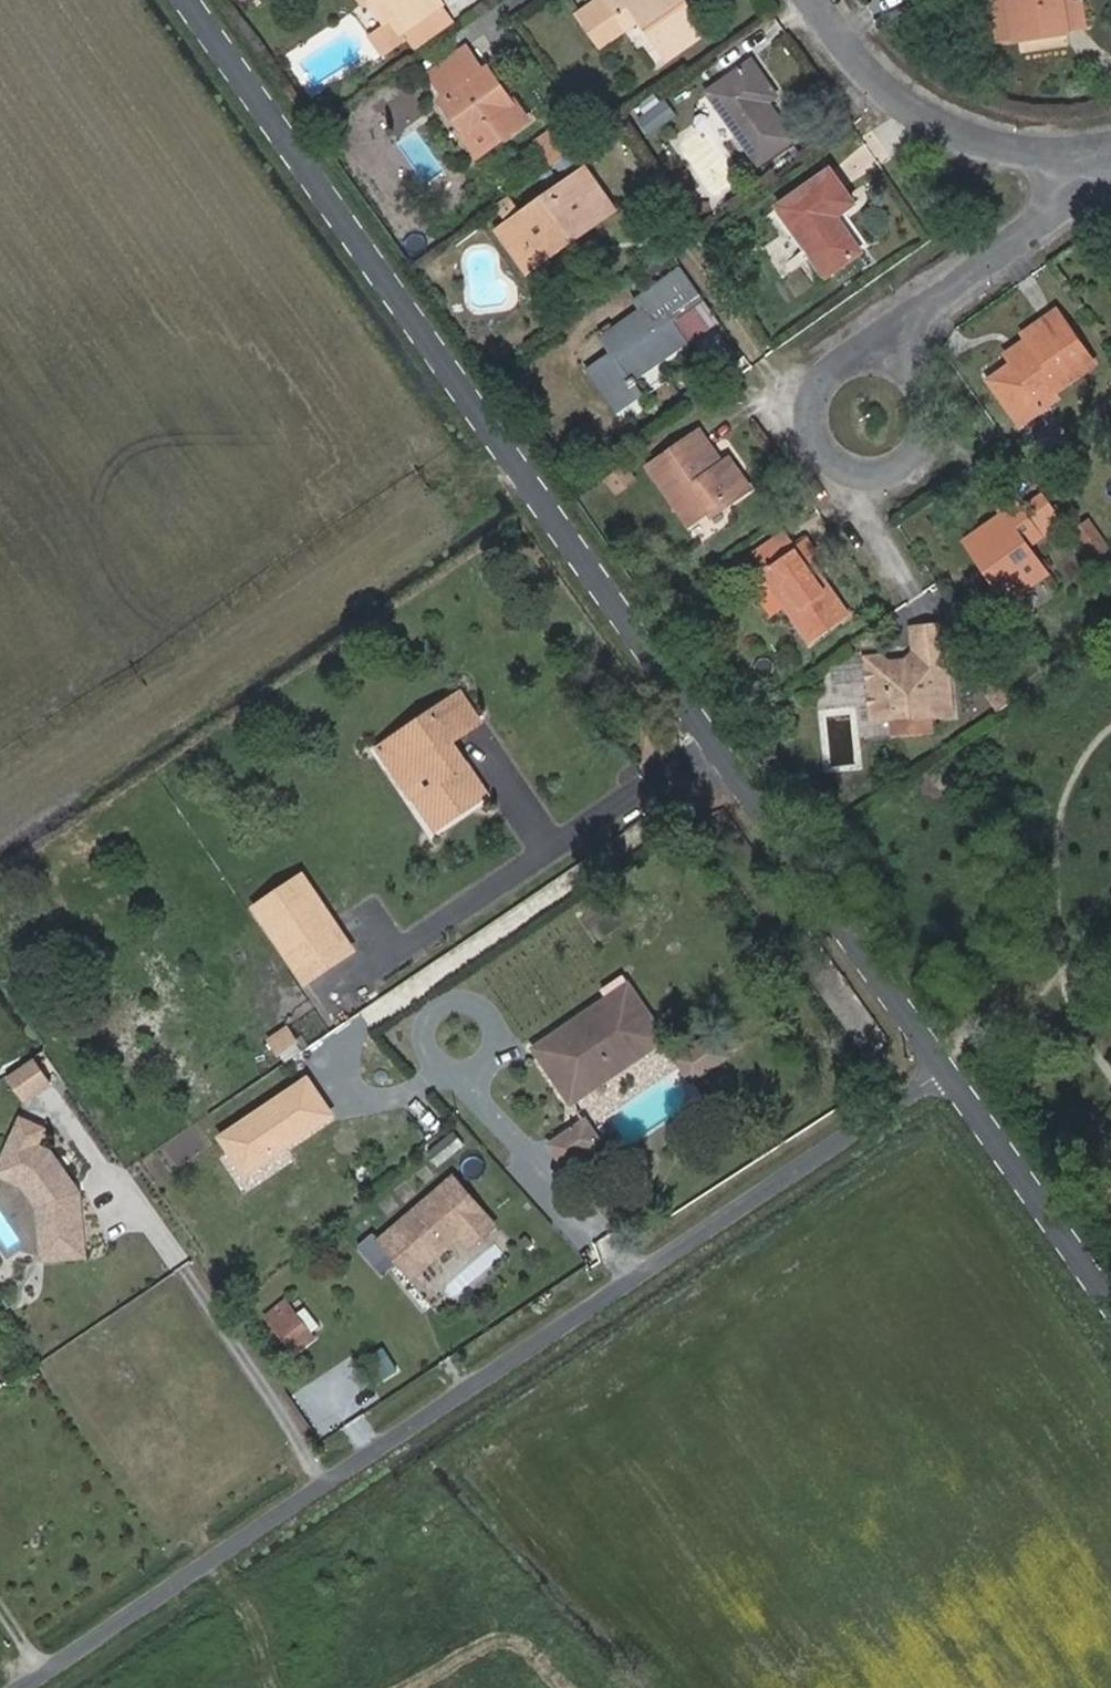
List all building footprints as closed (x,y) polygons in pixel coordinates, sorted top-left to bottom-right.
[(383,0),(375,7),(386,24),(396,17),(405,31),(440,8),(443,5),(440,0),(383,0)] [(642,19),(669,58),(707,32),(694,14),(689,16),(677,0),(603,0),(581,16),(602,47),(628,28),(619,15),(632,5),(642,19)] [(689,16),(694,14),(684,0),(677,0),(689,16)] [(1000,40),(1070,29),(1065,0),(993,0),(1000,40)] [(1074,0),(1065,0),(1070,29),(1086,26),(1082,2),(1075,4),(1074,0)] [(628,28),(642,19),(632,5),(619,15),(628,28)] [(451,24),(440,8),(405,31),(417,48),(451,24)] [(432,75),(439,86),(475,61),(468,50),(432,75)] [(708,92),(758,164),(793,139),(768,102),(777,96),(752,60),(708,92)] [(444,101),(468,136),(473,132),(487,151),(526,122),(489,70),(484,73),(475,61),(439,86),(448,98),(444,101)] [(541,143),(555,164),(572,152),(558,131),(541,143)] [(473,132),(468,136),(482,155),(487,151),(473,132)] [(585,170),(509,223),(532,257),(575,227),(579,234),(614,210),(585,170)] [(779,206),(828,275),(861,252),(836,217),(854,204),(831,171),(779,206)] [(532,257),(509,223),(498,231),(527,272),(579,234),(575,227),(532,257)] [(670,319),(685,308),(667,282),(637,304),(643,313),(604,340),(614,355),(589,373),(616,411),(641,393),(632,380),(650,366),(687,340),(670,319)] [(691,304),(685,308),(670,319),(687,340),(707,326),(691,304)] [(1032,348),(1012,363),(988,380),(1020,426),(1057,399),(1054,393),(1095,363),(1057,311),(1023,335),(1027,341),(1032,348)] [(1007,356),(1012,363),(1032,348),(1027,341),(1007,356)] [(659,380),(650,366),(632,380),(641,393),(659,380)] [(706,451),(711,448),(699,432),(650,469),(690,523),(708,511),(727,498),(731,503),(750,489),(728,460),(722,464),(717,467),(706,451)] [(722,464),(711,448),(706,451),(717,467),(722,464)] [(1062,522),(1043,496),(1021,512),(1014,502),(1001,513),(1003,515),(966,542),(1008,601),(1045,575),(1027,548),(1040,538),(1062,522)] [(712,517),(731,503),(727,498),(708,511),(712,517)] [(1074,530),(1096,562),(1110,552),(1088,521),(1074,530)] [(754,554),(764,569),(795,546),(785,532),(754,554)] [(795,546),(764,569),(760,572),(811,644),(850,615),(809,558),(817,553),(807,538),(795,546)] [(914,629),(917,652),(946,649),(943,625),(914,629)] [(946,649),(917,652),(906,662),(889,664),(882,656),(868,657),(875,720),(896,718),(903,710),(929,708),(930,715),(953,713),(946,649)] [(387,751),(444,835),(496,798),(474,764),(463,772),(456,762),(459,761),(461,756),(462,753),(460,746),(457,743),(454,744),(484,720),(466,694),(387,751)] [(896,718),(898,740),(931,737),(930,715),(929,708),(903,710),(896,718)] [(313,985),(360,955),(311,880),(265,911),(313,985)] [(579,1101),(606,1084),(601,1077),(649,1046),(653,1053),(676,1038),(642,988),(621,1001),(615,992),(561,1032),(566,1038),(545,1050),(579,1101)] [(601,1077),(606,1084),(653,1053),(649,1046),(601,1077)] [(49,1054),(16,1069),(29,1098),(62,1083),(49,1054)] [(223,1138),(247,1173),(329,1117),(306,1082),(223,1138)] [(53,1144),(53,1116),(12,1117),(13,1179),(42,1178),(44,1257),(89,1256),(87,1143),(53,1144)] [(583,1128),(598,1150),(606,1145),(592,1122),(583,1128)] [(570,1170),(598,1150),(583,1128),(555,1147),(570,1170)] [(470,1199),(488,1183),(456,1147),(405,1191),(411,1198),(388,1218),(415,1250),(437,1232),(435,1228),(470,1199)] [(437,1232),(442,1237),(476,1207),(470,1199),(435,1228),(437,1232)] [(293,1308),(272,1325),(295,1357),(317,1340),(293,1308)] [(9,1383),(0,1368),(0,1388),(9,1383)]
